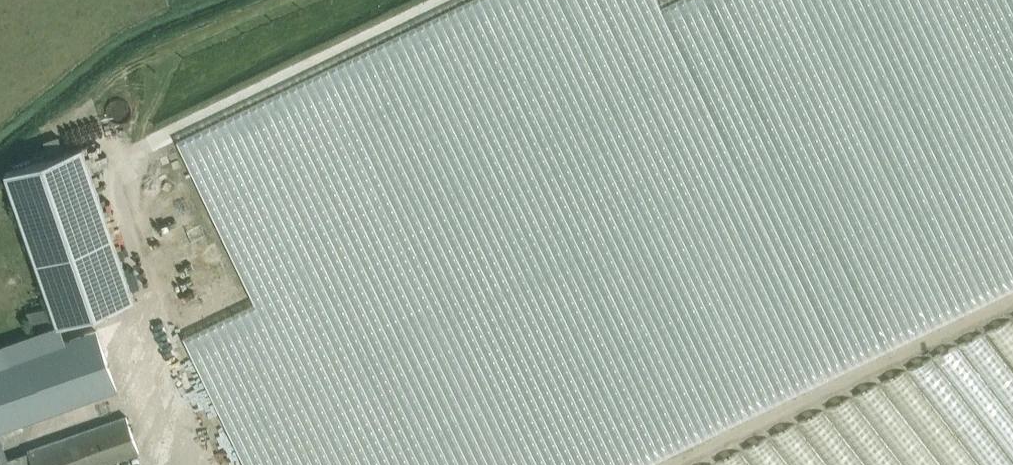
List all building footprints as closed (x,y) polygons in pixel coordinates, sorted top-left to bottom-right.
[(223,464),(346,464),(253,313),(244,345),(223,267),(242,282),(252,249),(273,284),(244,177),(270,184),(278,153),(295,148),(268,51),(306,113),(311,94),(292,23),(200,49),(121,97),(223,464)] [(82,145),(72,149),(5,172),(58,324),(135,297),(82,145)] [(893,267),(906,297),(919,292),(907,261),(893,267)] [(912,311),(915,333),(932,331),(928,308),(912,311)] [(0,363),(0,430),(117,389),(96,329),(0,363)] [(481,384),(455,365),(451,377),(448,364),(429,369),(405,456),(387,443),(381,464),(504,464),(481,384)] [(895,373),(875,388),(934,464),(966,464),(895,373)] [(870,387),(852,400),(899,464),(927,464),(870,387)] [(862,464),(891,464),(847,402),(831,413),(837,422),(834,425),(862,464)] [(641,464),(650,464),(657,464),(645,409),(630,412),(641,464)] [(825,464),(855,464),(818,413),(798,427),(825,464)] [(27,450),(32,464),(98,464),(139,451),(126,415),(27,450)] [(786,464),(817,464),(788,426),(768,441),(786,464)] [(360,433),(351,464),(379,464),(360,433)] [(525,436),(517,464),(533,464),(525,436)]
